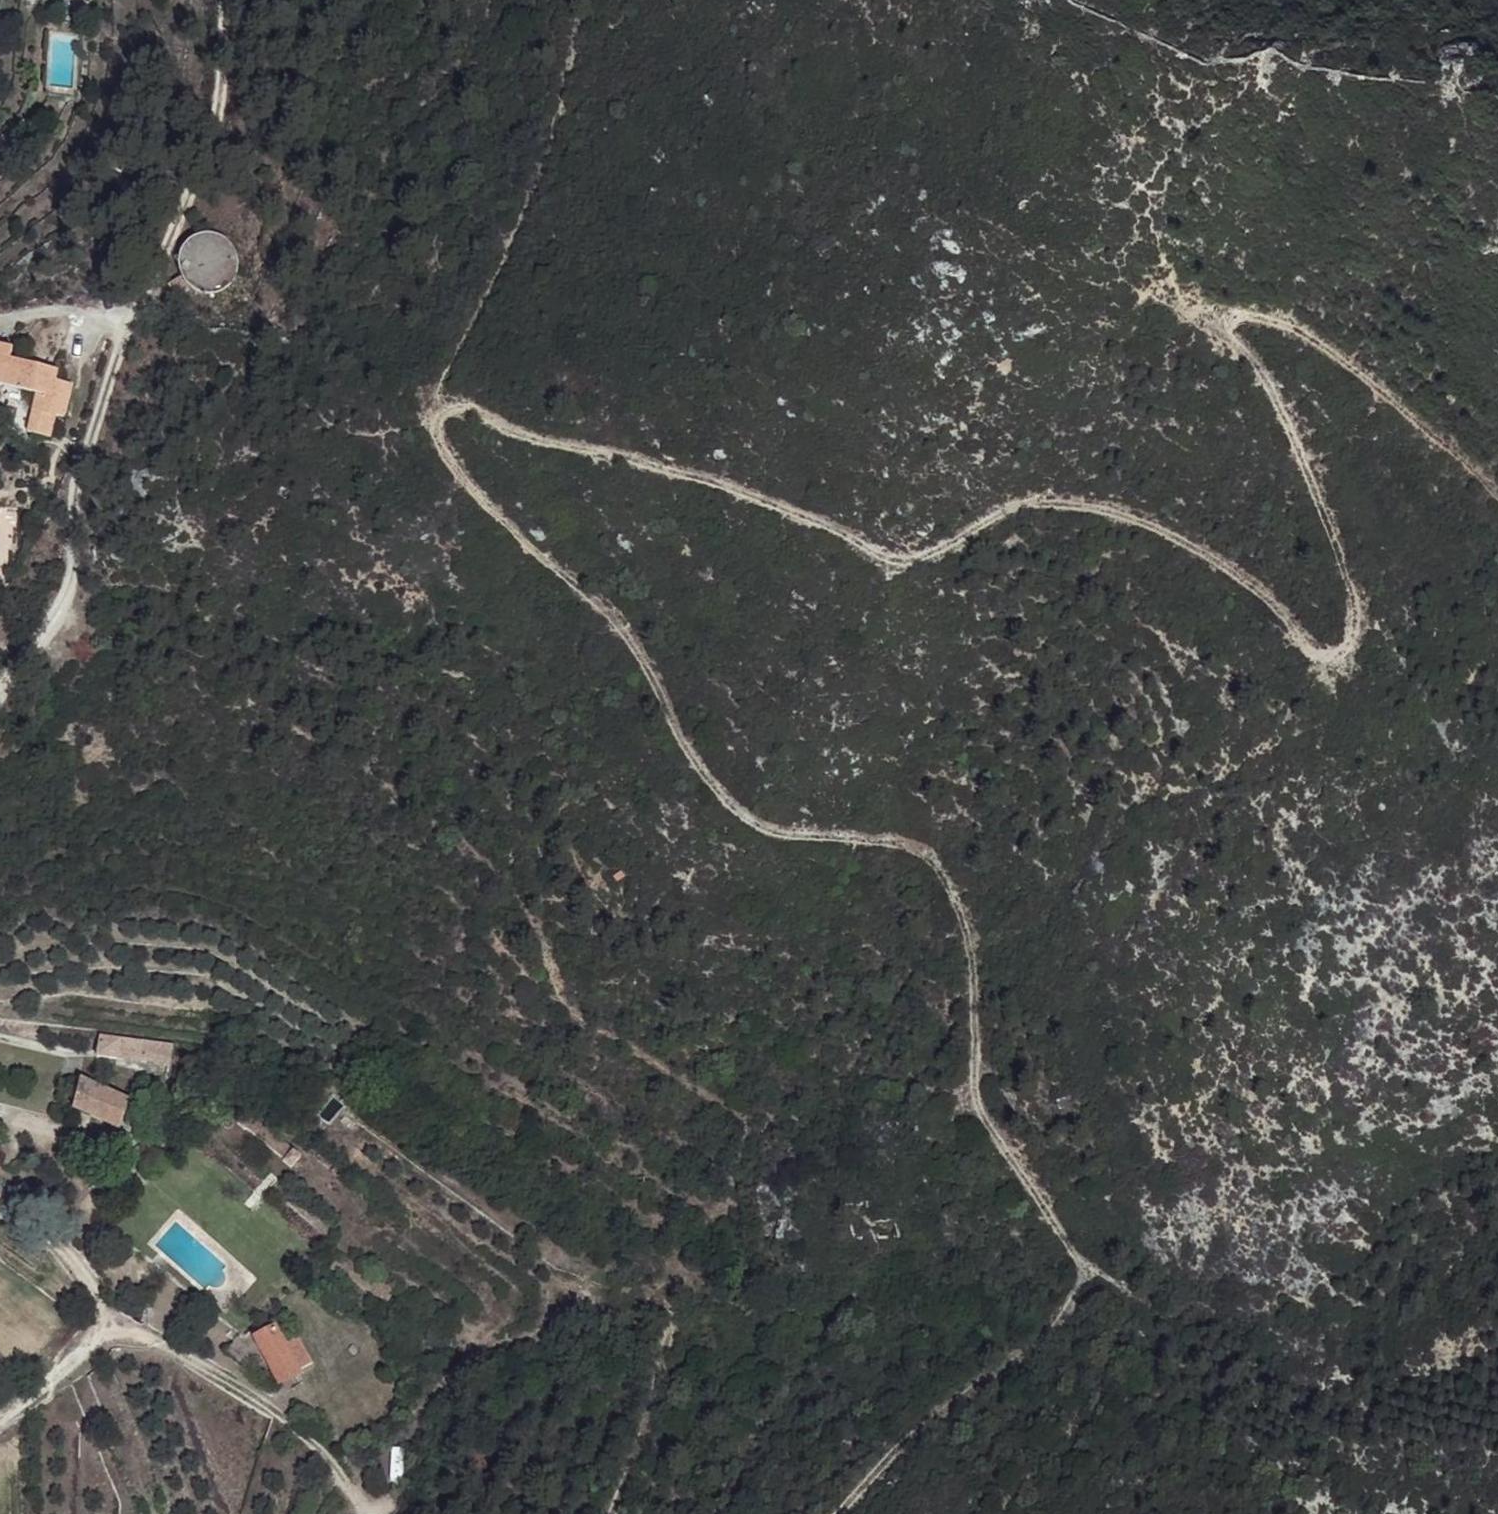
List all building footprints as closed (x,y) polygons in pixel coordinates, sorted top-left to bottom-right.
[(214,267),(215,262),(216,258),(216,253),(214,248),(212,243),(209,240),(205,236),(201,234),(196,233),(191,232),(186,233),(181,234),(177,236),(173,239),(170,243),(168,248),(166,252),(166,257),(166,262),(168,266),(170,271),(173,275),(177,278),(181,280),(185,282),(191,282),(196,282),(200,280),(205,278),(208,275),(212,271),(214,267)] [(37,371),(31,409),(56,413),(60,390),(67,391),(70,376),(62,375),(65,358),(57,356),(59,346),(9,338),(11,326),(0,323),(0,364),(37,371)] [(120,1041),(99,1039),(97,1060),(119,1062),(118,1070),(168,1074),(171,1043),(121,1038),(120,1041)] [(78,1077),(74,1108),(139,1135),(153,1104),(128,1095),(127,1099),(78,1077)] [(303,1132),(273,1107),(265,1114),(297,1140),(303,1132)] [(247,1113),(237,1124),(245,1131),(248,1129),(283,1159),(281,1160),(290,1166),(299,1155),(247,1113)] [(335,1157),(329,1164),(348,1180),(354,1173),(335,1157)] [(366,1288),(385,1299),(394,1285),(374,1274),(366,1288)] [(274,1326),(254,1337),(277,1382),(298,1372),(297,1370),(312,1362),(297,1334),(282,1341),(274,1326)]
